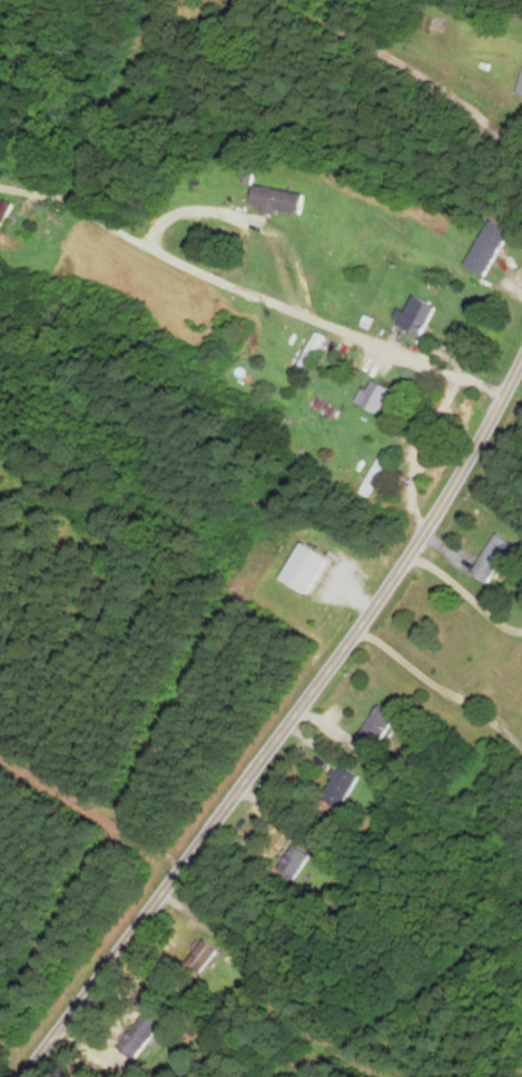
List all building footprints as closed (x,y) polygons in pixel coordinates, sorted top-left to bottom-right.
[(303,216),(307,195),(257,185),(253,207),(303,216)] [(17,204),(6,199),(0,213),(0,243),(17,204)] [(487,275),(514,232),(494,220),(467,263),(487,275)] [(428,335),(442,305),(418,294),(404,324),(428,335)] [(301,372),(308,376),(327,336),(320,332),(301,372)] [(367,388),(360,403),(384,415),(397,388),(378,379),(372,390),(367,388)] [(372,496),(393,459),(385,455),(364,491),(372,496)] [(499,532),(477,573),(495,583),(506,560),(521,569),(521,544),(499,532)] [(285,579),(311,595),(335,557),(308,541),(285,579)] [(401,715),(383,703),(360,738),(378,750),(401,715)] [(365,778),(348,765),(324,797),(341,810),(365,778)] [(316,855),(298,843),(283,867),(300,878),(316,855)] [(224,950),(210,938),(193,959),(207,971),(224,950)] [(139,1060),(171,1021),(153,1007),(121,1045),(139,1060)]
